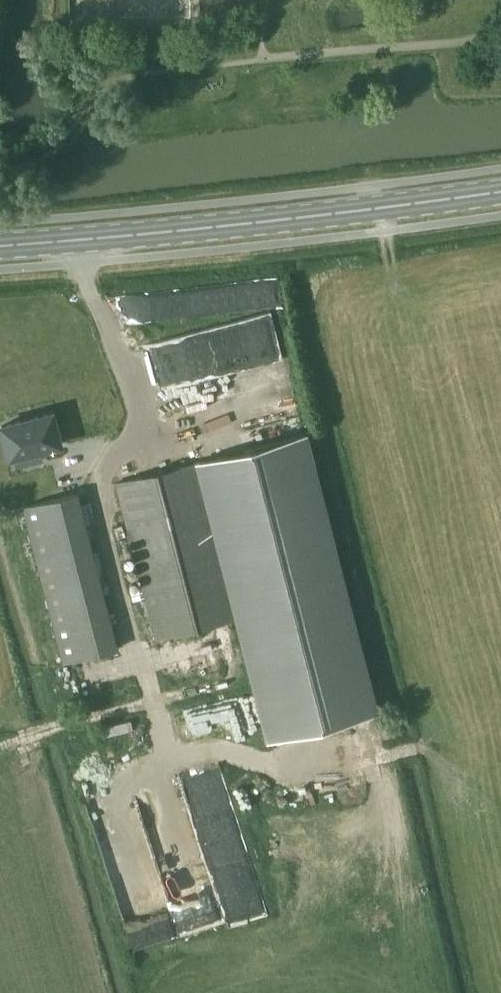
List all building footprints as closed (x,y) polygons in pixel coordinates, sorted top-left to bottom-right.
[(218,388),(291,370),(284,342),(211,360),(218,388)] [(271,378),(233,384),(238,416),(246,414),(248,425),(300,417),(296,395),(274,398),(271,378)] [(185,400),(205,396),(202,383),(182,387),(185,400)] [(53,412),(2,426),(10,457),(61,443),(53,412)] [(304,435),(117,483),(156,638),(240,616),(272,740),(376,713),(304,435)] [(119,649),(79,492),(23,506),(63,663),(119,649)] [(250,697),(225,702),(233,741),(257,736),(250,697)] [(218,712),(207,713),(206,704),(177,707),(180,734),(220,729),(218,712)] [(213,883),(214,882),(179,779),(136,794),(183,933),(226,919),(213,883)]
